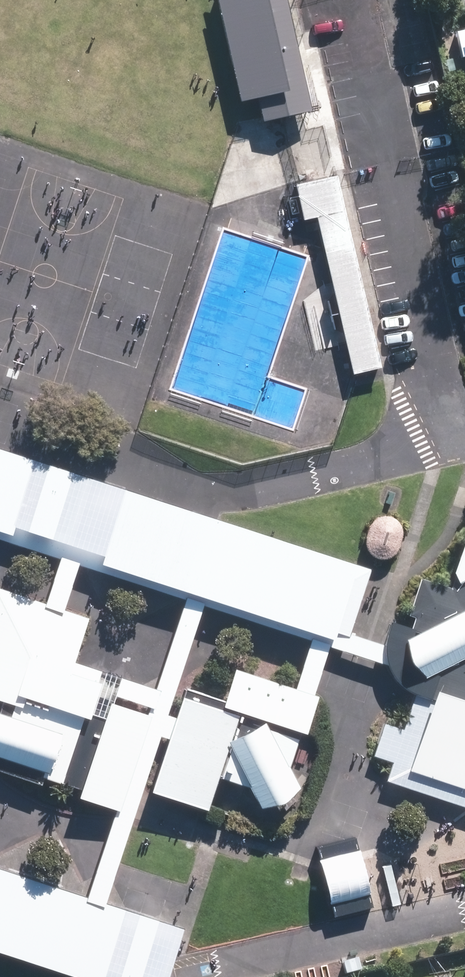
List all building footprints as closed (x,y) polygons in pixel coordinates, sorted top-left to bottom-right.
[(246,98),(262,94),(268,117),(313,106),(286,0),(222,0),(246,98)] [(390,366),(343,174),(299,184),(307,219),(318,216),(356,374),(390,366)] [(19,527),(40,458),(0,445),(0,521),(19,527)] [(128,488),(40,458),(19,527),(108,556),(128,488)] [(187,507),(128,488),(108,556),(166,575),(187,507)] [(245,526),(187,507),(166,575),(224,594),(245,526)] [(304,545),(245,526),(224,594),(282,613),(304,545)] [(362,564),(304,545),(282,613),(340,632),(362,564)] [(464,674),(464,551),(454,585),(426,574),(412,625),(392,619),(389,649),(396,665),(403,674),(413,681),(421,690),(464,674)] [(20,699),(89,721),(103,676),(78,668),(94,616),(0,586),(0,693),(20,699)] [(191,692),(159,787),(214,805),(224,773),(257,784),(266,803),(290,795),(305,782),(294,761),(305,726),(312,729),(324,693),(241,666),(228,705),(191,692)] [(421,690),(407,725),(464,743),(464,674),(421,690)] [(89,721),(20,699),(17,709),(0,704),(0,753),(71,775),(89,721)] [(156,712),(116,699),(85,793),(125,806),(156,712)] [(407,725),(389,720),(376,754),(393,760),(388,778),(464,805),(464,743),(407,725)] [(21,870),(0,863),(0,937),(21,870)] [(0,937),(0,941),(54,958),(77,888),(21,870),(0,937)] [(77,888),(54,958),(110,976),(111,972),(132,905),(77,888)] [(111,972),(127,976),(170,976),(188,923),(132,905),(111,972)]
